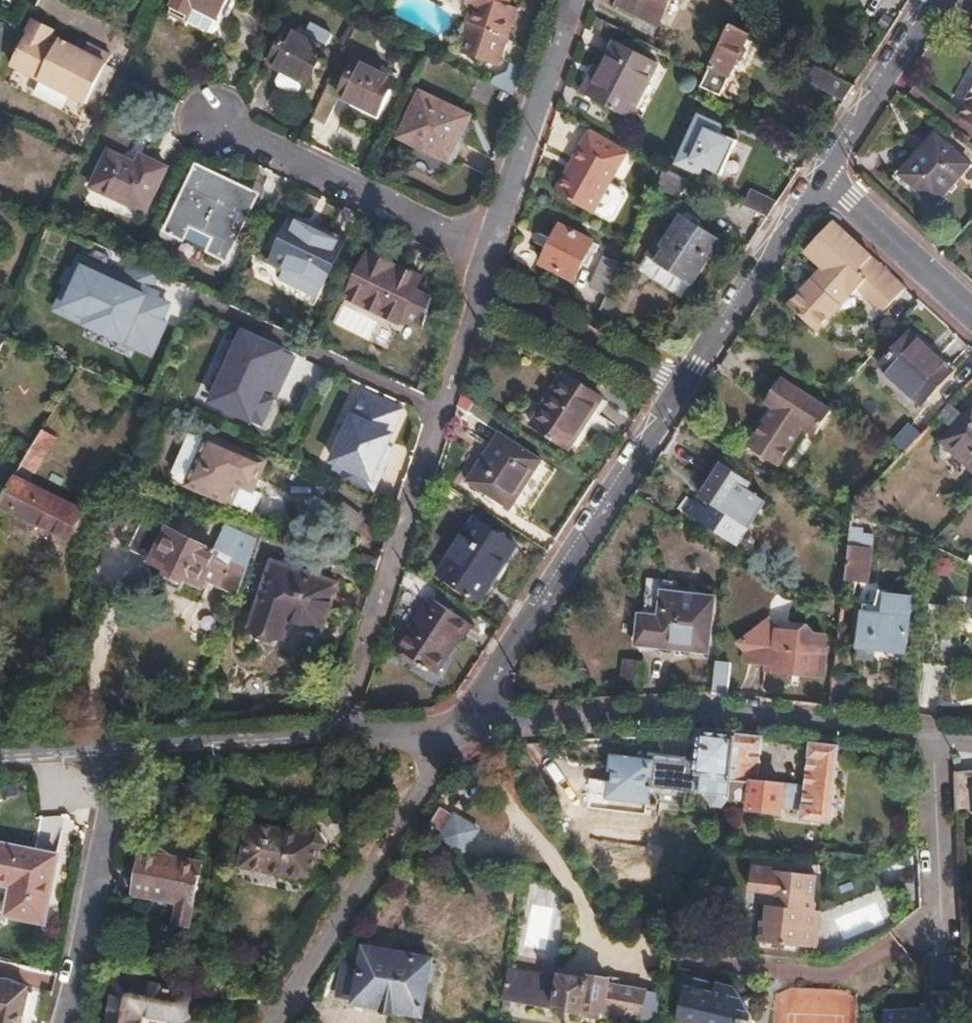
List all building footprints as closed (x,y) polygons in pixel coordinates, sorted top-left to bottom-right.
[(183,20),(192,3),(217,16),(225,0),(174,0),(168,13),(183,20)] [(183,20),(209,33),(220,26),(233,0),(225,0),(217,16),(192,3),(183,20)] [(469,5),(457,42),(494,55),(513,0),(467,0),(469,5)] [(615,5),(655,25),(668,0),(618,0),(615,5)] [(24,27),(6,65),(82,104),(104,59),(80,47),(77,53),(52,40),(48,47),(41,44),(46,35),(43,28),(33,23),(24,27)] [(301,37),(314,44),(321,31),(307,23),(300,37),(301,37)] [(703,77),(699,87),(713,95),(714,94),(723,77),(727,78),(747,36),(726,26),(703,77)] [(283,28),(265,64),(304,83),(321,48),(314,44),(301,37),(300,37),(283,28)] [(586,81),(578,97),(625,121),(652,66),(612,46),(593,84),(586,81)] [(353,60),(335,96),(374,115),(391,79),(353,60)] [(803,81),(841,102),(850,87),(810,67),(803,81)] [(713,95),(699,87),(692,101),(707,108),(713,95)] [(964,101),(967,102),(958,118),(971,126),(971,87),(964,101)] [(418,93),(397,136),(445,161),(467,117),(418,93)] [(680,129),(660,171),(684,181),(689,172),(698,176),(720,128),(698,118),(690,133),(680,129)] [(585,132),(575,151),(580,154),(590,135),(585,132)] [(580,154),(575,151),(550,197),(590,218),(620,161),(615,159),(619,150),(590,135),(580,154)] [(932,135),(893,182),(929,211),(967,164),(932,135)] [(105,149),(88,184),(141,210),(162,165),(138,154),(134,162),(105,149)] [(615,159),(620,161),(625,153),(619,150),(615,159)] [(195,163),(164,226),(221,254),(252,192),(195,163)] [(742,208),(764,218),(774,204),(749,193),(742,208)] [(290,213),(268,257),(281,264),(319,283),(341,238),(290,213)] [(644,258),(650,261),(689,287),(718,242),(697,228),(695,221),(688,216),(683,218),(679,216),(659,245),(654,242),(644,258)] [(862,254),(831,224),(804,254),(824,272),(814,283),(811,282),(789,307),(817,333),(839,308),(835,305),(846,293),(868,312),(894,283),(862,254)] [(557,227),(539,265),(570,281),(589,243),(557,227)] [(626,246),(621,244),(617,252),(622,255),(626,246)] [(365,249),(343,294),(396,320),(400,314),(420,324),(429,294),(412,286),(417,275),(365,249)] [(180,304),(81,256),(56,308),(155,355),(180,304)] [(587,286),(604,295),(618,264),(601,256),(587,286)] [(314,293),(319,283),(281,264),(276,274),(314,293)] [(208,402),(258,423),(269,398),(264,396),(273,376),(277,378),(288,354),(238,333),(228,356),(222,359),(217,371),(219,378),(208,402)] [(907,336),(876,370),(917,407),(948,373),(907,336)] [(563,374),(528,425),(564,449),(600,399),(563,374)] [(264,396),(269,398),(277,378),(273,376),(264,396)] [(773,410),(749,449),(777,468),(803,429),(814,437),(830,413),(780,381),(764,405),(773,410)] [(949,404),(937,418),(951,431),(963,416),(949,404)] [(951,431),(940,443),(971,473),(971,408),(963,416),(951,431)] [(392,438),(356,422),(336,469),(348,475),(351,468),(375,478),(392,438)] [(922,434),(912,424),(893,444),(904,454),(922,434)] [(30,448),(27,453),(41,460),(53,439),(39,432),(30,448)] [(496,433),(468,474),(509,503),(538,461),(496,433)] [(183,486),(207,438),(189,435),(170,474),(183,486)] [(259,494),(250,490),(239,485),(242,477),(254,482),(263,464),(207,438),(183,486),(249,516),(259,494)] [(41,460),(27,453),(18,466),(32,474),(41,460)] [(702,508),(696,517),(749,552),(781,503),(764,491),(763,489),(733,469),(711,502),(716,506),(714,510),(708,507),(702,508)] [(239,485),(250,490),(254,482),(242,477),(239,485)] [(0,497),(0,509),(68,547),(83,521),(11,478),(3,492),(0,497)] [(206,578),(239,595),(260,534),(230,521),(213,552),(167,530),(175,514),(139,495),(112,547),(148,565),(152,558),(170,567),(169,571),(184,578),(187,575),(203,583),(206,578)] [(472,520),(435,574),(476,602),(513,548),(472,520)] [(868,551),(846,548),(841,593),(853,595),(854,582),(866,583),(868,551)] [(271,567),(245,631),(281,645),(289,628),(314,637),(332,592),(271,567)] [(657,618),(654,649),(707,655),(712,601),(660,594),(657,618)] [(879,617),(907,620),(909,602),(881,599),(879,617)] [(429,601),(397,650),(429,672),(452,640),(455,642),(466,626),(429,601)] [(859,615),(856,657),(873,659),(875,645),(904,649),(907,620),(879,617),(859,615)] [(654,649),(657,618),(637,616),(634,647),(654,649)] [(767,666),(766,672),(820,677),(822,656),(825,634),(771,628),(763,620),(737,645),(746,654),(745,664),(767,666)] [(646,681),(647,658),(624,657),(623,680),(646,681)] [(713,665),(710,694),(724,696),(728,666),(713,665)] [(831,674),(827,708),(851,710),(854,677),(831,674)] [(698,733),(695,758),(694,774),(701,775),(699,792),(705,793),(706,798),(709,804),(717,806),(722,803),(725,800),(732,738),(698,733)] [(732,738),(725,800),(749,802),(748,812),(775,816),(775,813),(800,816),(800,820),(825,821),(834,749),(808,746),(803,792),(754,784),(759,740),(732,738)] [(694,774),(695,758),(644,753),(643,764),(611,761),(607,795),(630,798),(673,803),(673,808),(703,811),(709,804),(706,798),(705,793),(699,792),(701,775),(694,774)] [(951,774),(953,814),(971,813),(971,773),(951,774)] [(454,812),(440,835),(463,850),(478,827),(454,812)] [(69,816),(41,815),(40,846),(68,847),(69,816)] [(244,823),(234,866),(309,883),(318,846),(324,840),(318,832),(310,837),(244,823)] [(9,885),(4,915),(41,922),(55,852),(0,841),(0,883),(9,885)] [(128,893),(172,903),(189,905),(197,863),(137,851),(128,893)] [(750,873),(748,892),(758,893),(756,906),(766,908),(764,924),(760,924),(758,943),(814,948),(818,914),(816,913),(811,904),(813,880),(750,873)] [(189,905),(172,903),(168,923),(185,926),(189,905)] [(358,969),(340,966),(335,995),(354,999),(355,1001),(378,1005),(377,1009),(392,1011),(395,1008),(419,1012),(429,962),(409,958),(410,955),(401,953),(399,956),(362,950),(360,962),(358,969)] [(342,960),(340,966),(358,969),(360,962),(342,960)] [(585,982),(506,968),(500,1002),(549,1011),(579,1016),(581,1009),(635,1018),(640,990),(614,987),(614,982),(586,977),(585,982)] [(741,1004),(735,992),(731,987),(687,976),(676,1022),(744,1022),(747,1017),(744,1010),(740,1013),(736,1006),(741,1004)] [(103,1022),(135,1022),(137,1012),(168,1019),(173,1019),(176,1018),(179,1016),(182,1012),(184,1008),(184,1003),(184,998),(181,995),(176,991),(150,986),(113,978),(103,1022)] [(23,991),(0,986),(0,1022),(17,1022),(23,991)] [(640,990),(635,1018),(650,1021),(654,993),(640,990)] [(884,1022),(951,1022),(951,1009),(926,1010),(926,1014),(919,1015),(884,1016),(884,1022)]
